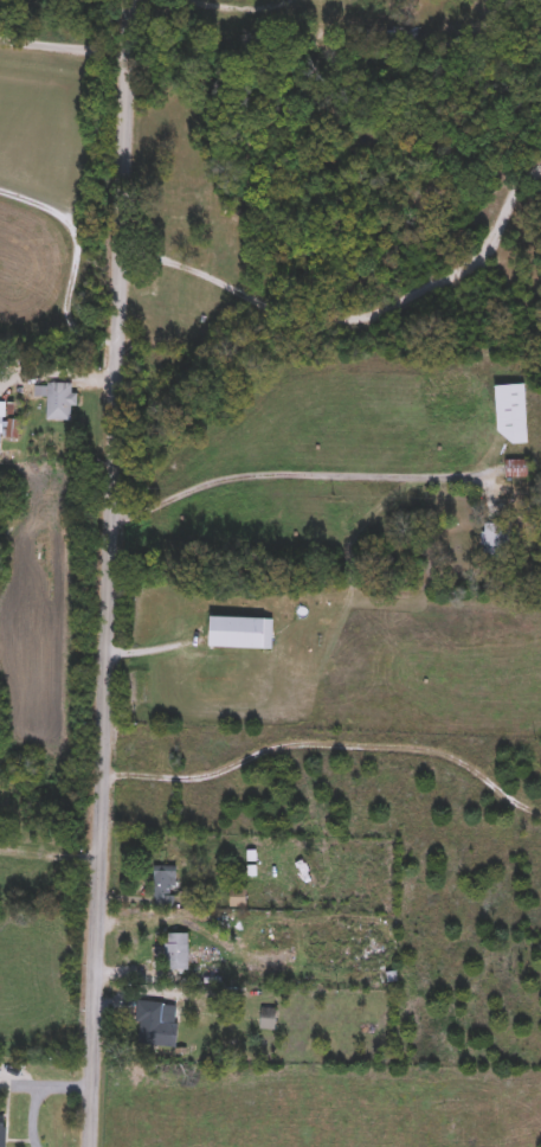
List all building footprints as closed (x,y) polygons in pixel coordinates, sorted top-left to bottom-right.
[(250,292),(253,277),(236,274),(234,290),(250,292)] [(73,408),(71,408),(71,421),(46,421),(46,384),(73,384),(73,408)] [(526,385),(527,443),(497,443),(496,386),(526,385)] [(505,461),(528,461),(528,480),(505,480),(505,461)] [(482,560),(481,525),(501,525),(502,560),(482,560)] [(210,649),(211,617),(272,619),(271,651),(210,649)] [(154,910),(154,869),(176,869),(176,910),(154,910)] [(231,908),(231,889),(245,889),(245,908),(231,908)] [(188,935),(188,970),(166,970),(166,935),(188,935)] [(160,1046),(136,1045),(139,1001),(162,1004),(160,1046)] [(275,1010),(275,1030),(262,1030),(262,1010),(275,1010)]
